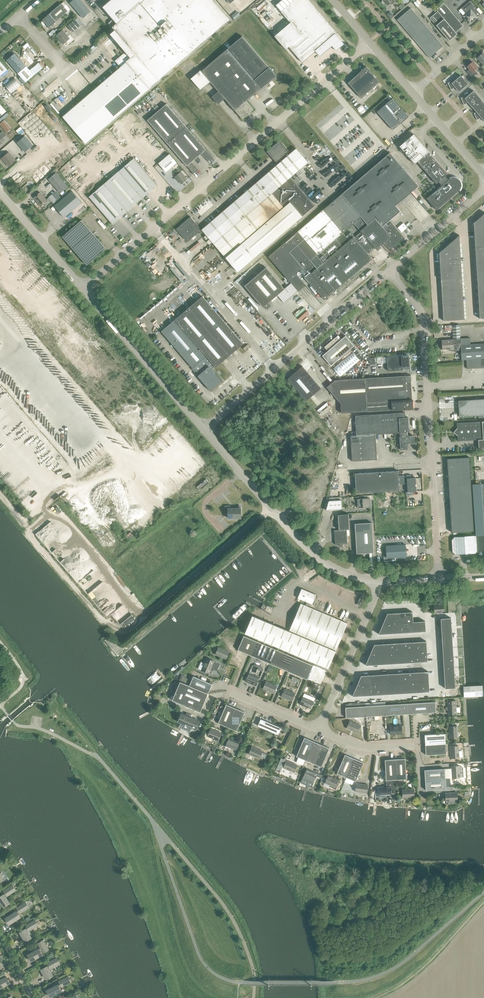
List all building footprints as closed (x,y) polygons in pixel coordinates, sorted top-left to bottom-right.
[(63,117),(85,143),(230,20),(213,0),(111,0),(102,7),(113,19),(108,23),(115,30),(110,34),(125,52),(115,61),(120,67),(63,117)] [(83,18),(90,11),(81,0),(73,0),(70,3),(83,18)] [(335,34),(337,33),(309,0),(294,0),(281,12),(290,23),(274,36),(285,49),(288,46),(302,62),(319,48),(323,53),(340,39),(335,34)] [(461,8),(458,11),(463,16),(469,23),(477,17),(475,14),(475,13),(475,12),(477,10),(469,1),(461,8)] [(61,3),(49,14),(56,22),(68,11),(61,3)] [(436,10),(437,11),(457,34),(460,32),(459,30),(463,26),(444,3),(436,10)] [(397,20),(429,58),(443,46),(411,8),(397,20)] [(457,34),(437,11),(430,18),(449,41),(454,36),(455,36),(457,34)] [(56,22),(49,14),(42,20),(43,21),(40,22),(43,26),(46,24),(49,28),(56,22)] [(67,26),(72,32),(80,26),(75,19),(67,26)] [(60,41),(63,44),(66,41),(69,44),(74,39),(70,35),(68,36),(62,30),(56,36),(59,39),(60,40),(60,41)] [(253,109),(246,101),(276,75),(242,36),(227,49),(201,71),(200,70),(191,78),(201,90),(210,82),(242,119),(253,109)] [(25,82),(33,75),(26,66),(25,67),(19,61),(20,60),(15,54),(7,60),(18,73),(25,82)] [(466,71),(472,78),(477,73),(475,70),(478,68),(472,62),(467,66),(469,69),(466,71)] [(370,70),(366,66),(363,69),(361,69),(361,71),(358,74),(348,83),(361,98),(379,82),(369,71),(370,70)] [(451,90),(451,89),(455,87),(459,92),(468,84),(461,75),(456,79),(448,83),(451,90)] [(464,105),(468,103),(472,107),(481,99),(474,91),(469,94),(461,98),(464,105)] [(406,113),(406,112),(404,111),(401,108),(392,98),(377,112),(393,130),(400,123),(401,123),(409,117),(406,113)] [(207,161),(212,157),(206,150),(186,126),(166,104),(147,120),(193,174),(198,170),(191,162),(201,154),(207,161)] [(477,120),(481,118),(483,121),(483,108),(482,110),(482,109),(474,113),(477,120)] [(9,139),(2,131),(0,133),(0,147),(9,139)] [(449,179),(448,180),(445,176),(448,174),(413,134),(399,146),(414,164),(417,161),(436,184),(439,182),(442,185),(427,198),(436,210),(459,190),(460,190),(460,189),(461,188),(461,187),(461,186),(461,185),(461,184),(461,183),(460,182),(460,181),(459,181),(459,180),(458,180),(458,179),(457,179),(457,178),(456,178),(455,178),(454,178),(453,178),(452,178),(451,178),(450,178),(450,179),(449,179)] [(17,143),(25,152),(33,145),(24,136),(17,143)] [(182,223),(176,229),(185,240),(185,239),(188,242),(194,236),(199,232),(201,234),(203,232),(213,243),(225,257),(237,271),(314,204),(290,177),(308,162),(296,148),(290,154),(288,151),(289,151),(279,140),(266,152),(275,162),(276,162),(278,164),(225,209),(218,215),(202,230),(201,229),(201,230),(199,228),(200,227),(190,217),(182,223)] [(2,158),(8,166),(15,160),(8,152),(2,158)] [(301,268),(308,276),(305,278),(324,300),(372,259),(368,254),(375,248),(376,249),(383,243),(389,250),(404,237),(391,223),(388,226),(386,224),(400,211),(395,205),(418,186),(390,153),(341,194),(268,257),(298,291),(305,285),(296,273),(301,268)] [(158,164),(166,172),(177,163),(169,154),(158,164)] [(89,197),(112,224),(156,185),(133,158),(89,197)] [(175,177),(181,184),(187,179),(180,172),(175,177)] [(48,179),(60,193),(68,186),(56,173),(48,179)] [(54,206),(64,217),(82,202),(72,191),(54,206)] [(37,203),(40,207),(44,203),(46,206),(51,202),(48,198),(46,200),(40,192),(33,198),(37,201),(38,202),(37,203)] [(473,223),(479,319),(483,318),(483,214),(473,223)] [(62,237),(86,265),(106,249),(81,220),(62,237)] [(459,235),(439,252),(443,321),(464,320),(459,235)] [(266,267),(244,286),(263,307),(265,309),(267,309),(271,306),(270,306),(268,303),(277,295),(284,303),(298,291),(291,283),(284,289),(281,285),(266,267)] [(197,376),(210,391),(221,381),(211,369),(214,366),(215,367),(243,344),(202,296),(161,331),(192,368),(193,367),(198,373),(197,373),(199,375),(197,376)] [(459,324),(452,325),(453,339),(453,344),(457,343),(457,345),(460,345),(460,338),(459,324)] [(336,336),(330,342),(342,356),(354,346),(345,336),(340,340),(336,336)] [(461,350),(461,360),(466,360),(467,369),(483,368),(483,343),(470,344),(470,338),(460,338),(460,345),(461,350)] [(453,351),(461,350),(460,345),(457,345),(457,343),(453,344),(453,339),(441,340),(442,350),(453,349),(453,351)] [(342,356),(330,342),(324,347),(327,351),(322,356),(331,366),(342,356)] [(359,360),(352,352),(333,368),(340,377),(359,360)] [(387,357),(387,371),(410,369),(410,359),(408,359),(408,355),(402,356),(387,357)] [(287,379),(306,401),(321,388),(302,366),(287,379)] [(340,403),(341,413),(413,409),(412,400),(411,400),(410,381),(411,381),(411,375),(334,380),(326,387),(340,403)] [(458,400),(459,417),(483,415),(483,399),(458,400)] [(400,432),(409,432),(408,417),(405,417),(405,413),(355,416),(356,435),(350,436),(352,461),(377,459),(375,434),(400,433),(400,432)] [(478,440),(479,449),(483,449),(483,421),(457,423),(457,428),(455,430),(455,431),(455,433),(455,434),(457,436),(458,441),(478,440)] [(400,449),(401,450),(407,449),(408,449),(407,444),(408,443),(414,443),(415,442),(414,436),(399,436),(400,449)] [(447,458),(447,469),(470,468),(469,457),(447,458)] [(447,469),(448,480),(471,478),(470,468),(447,469)] [(399,484),(407,484),(407,478),(411,478),(411,475),(406,475),(406,476),(404,476),(404,475),(398,476),(398,471),(355,473),(356,493),(399,490),(399,484)] [(407,478),(407,484),(407,492),(406,492),(406,495),(413,495),(413,492),(416,492),(416,486),(415,487),(415,484),(416,484),(416,477),(411,478),(407,478)] [(448,480),(449,490),(471,489),(471,478),(448,480)] [(196,487),(199,491),(209,482),(206,479),(196,487)] [(449,490),(449,501),(472,499),(471,489),(449,490)] [(357,499),(358,505),(357,505),(357,507),(358,507),(358,508),(371,507),(370,498),(357,499)] [(449,501),(450,511),(473,510),(472,499),(449,501)] [(329,501),(326,510),(342,509),(341,500),(329,501)] [(240,506),(238,506),(238,508),(230,508),(230,506),(228,506),(228,518),(241,518),(241,514),(240,514),(240,506)] [(450,511),(451,522),(473,520),(473,510),(450,511)] [(339,546),(343,547),(343,544),(347,544),(346,529),(349,529),(348,514),(338,515),(339,530),(334,530),(335,545),(339,544),(339,546)] [(473,520),(451,522),(451,532),(474,531),(473,520)] [(355,523),(356,554),(374,553),(372,522),(355,523)] [(478,550),(477,535),(454,537),(452,539),(452,552),(455,554),(476,553),(478,550)] [(386,546),(386,558),(406,557),(406,545),(386,546)] [(307,601),(305,605),(307,606),(309,602),(312,603),(315,595),(301,589),(298,597),(307,601)] [(252,615),(245,633),(328,668),(335,651),(347,623),(307,606),(305,605),(301,603),(289,631),(252,615)] [(434,604),(434,613),(442,613),(442,610),(444,610),(443,604),(434,604)] [(412,612),(387,613),(379,634),(425,631),(425,621),(413,622),(412,612)] [(451,618),(441,618),(445,688),(455,688),(451,618)] [(237,650),(252,656),(258,642),(244,636),(237,650)] [(374,644),(365,665),(427,661),(426,641),(374,644)] [(252,656),(270,664),(276,649),(258,642),(252,656)] [(218,647),(215,654),(226,659),(229,651),(218,647)] [(270,664),(288,671),(294,657),(276,649),(270,664)] [(288,671),(307,679),(313,665),(294,657),(288,671)] [(201,670),(209,673),(210,669),(213,671),(213,669),(217,671),(219,665),(214,662),(214,661),(206,658),(201,670)] [(428,671),(361,675),(352,696),(429,692),(428,671)] [(248,674),(245,681),(256,686),(259,678),(248,674)] [(193,676),(189,685),(208,693),(212,684),(193,676)] [(189,685),(180,681),(180,682),(172,700),(176,702),(200,712),(208,693),(189,685)] [(263,689),(274,693),(277,686),(266,681),(263,689)] [(281,696),(292,701),(295,693),(284,689),(281,696)] [(300,704),(310,709),(314,701),(303,697),(300,704)] [(447,701),(448,714),(456,713),(456,700),(447,701)] [(435,702),(410,703),(411,714),(436,712),(435,702)] [(410,703),(385,705),(386,715),(411,714),(410,703)] [(218,723),(227,727),(235,708),(226,704),(224,709),(218,723)] [(385,705),(365,706),(366,716),(386,715),(385,705)] [(366,716),(365,706),(345,707),(346,718),(366,716)] [(235,708),(227,727),(237,731),(243,717),(245,712),(235,708)] [(189,717),(184,728),(187,730),(194,732),(195,729),(200,730),(203,723),(189,717)] [(258,726),(278,735),(281,728),(261,719),(258,726)] [(350,721),(346,728),(357,733),(360,725),(350,721)] [(390,726),(390,734),(402,734),(401,725),(390,726)] [(449,726),(450,738),(458,738),(457,726),(449,726)] [(205,739),(211,741),(212,738),(218,741),(221,733),(210,729),(208,733),(206,732),(204,736),(205,739)] [(424,735),(425,745),(445,744),(445,733),(424,735)] [(296,756),(305,760),(314,741),(304,737),(296,756)] [(225,746),(236,750),(239,743),(228,738),(225,746)] [(314,741),(305,760),(321,767),(329,748),(314,741)] [(445,744),(425,745),(426,755),(446,754),(445,744)] [(252,746),(248,754),(259,759),(262,751),(252,746)] [(450,746),(451,758),(459,757),(458,746),(450,746)] [(337,773),(346,777),(354,758),(345,754),(337,773)] [(281,758),(277,768),(281,770),(285,760),(281,758)] [(353,791),(354,783),(355,783),(363,762),(354,758),(346,777),(341,790),(348,790),(348,791),(349,792),(351,792),(352,792),(353,791)] [(405,758),(395,759),(396,779),(406,779),(405,758)] [(385,760),(386,780),(396,779),(395,759),(385,760)] [(283,768),(294,772),(297,765),(286,760),(283,768)] [(452,768),(445,769),(445,778),(463,777),(463,767),(460,767),(460,766),(451,766),(452,768)] [(302,779),(313,784),(314,781),(317,773),(306,769),(303,776),(302,779)] [(424,770),(425,780),(445,779),(445,778),(445,769),(424,770)] [(330,787),(336,789),(340,780),(327,775),(324,783),(330,785),(330,787)] [(396,779),(386,780),(386,786),(377,787),(377,796),(378,797),(385,797),(385,795),(397,794),(396,779)] [(445,779),(425,780),(426,790),(446,789),(445,779)] [(353,791),(367,793),(368,785),(356,783),(356,784),(355,783),(354,783),(353,791)] [(402,789),(403,798),(414,797),(414,789),(402,789)] [(445,793),(446,801),(446,804),(452,804),(452,801),(457,801),(457,792),(445,793)] [(4,891),(5,894),(4,895),(4,894),(0,897),(0,902),(4,907),(9,903),(5,896),(6,895),(7,896),(15,890),(12,885),(4,891)] [(25,902),(17,908),(18,911),(17,912),(16,911),(5,918),(9,924),(20,917),(18,913),(19,912),(20,913),(28,907),(25,902)] [(35,920),(26,926),(27,928),(26,929),(20,932),(25,941),(31,938),(27,931),(28,930),(29,930),(38,925),(35,920)] [(43,952),(48,950),(43,940),(38,943),(41,948),(39,949),(39,948),(28,955),(31,961),(42,955),(40,951),(42,950),(43,952)] [(57,958),(48,963),(49,966),(47,967),(47,966),(41,970),(46,979),(52,975),(48,968),(50,968),(59,963),(57,958)] [(10,983),(6,976),(0,980),(0,987),(1,988),(10,983)] [(68,977),(59,982),(60,984),(58,985),(46,990),(50,997),(61,991),(59,987),(61,986),(71,982),(68,977)]
